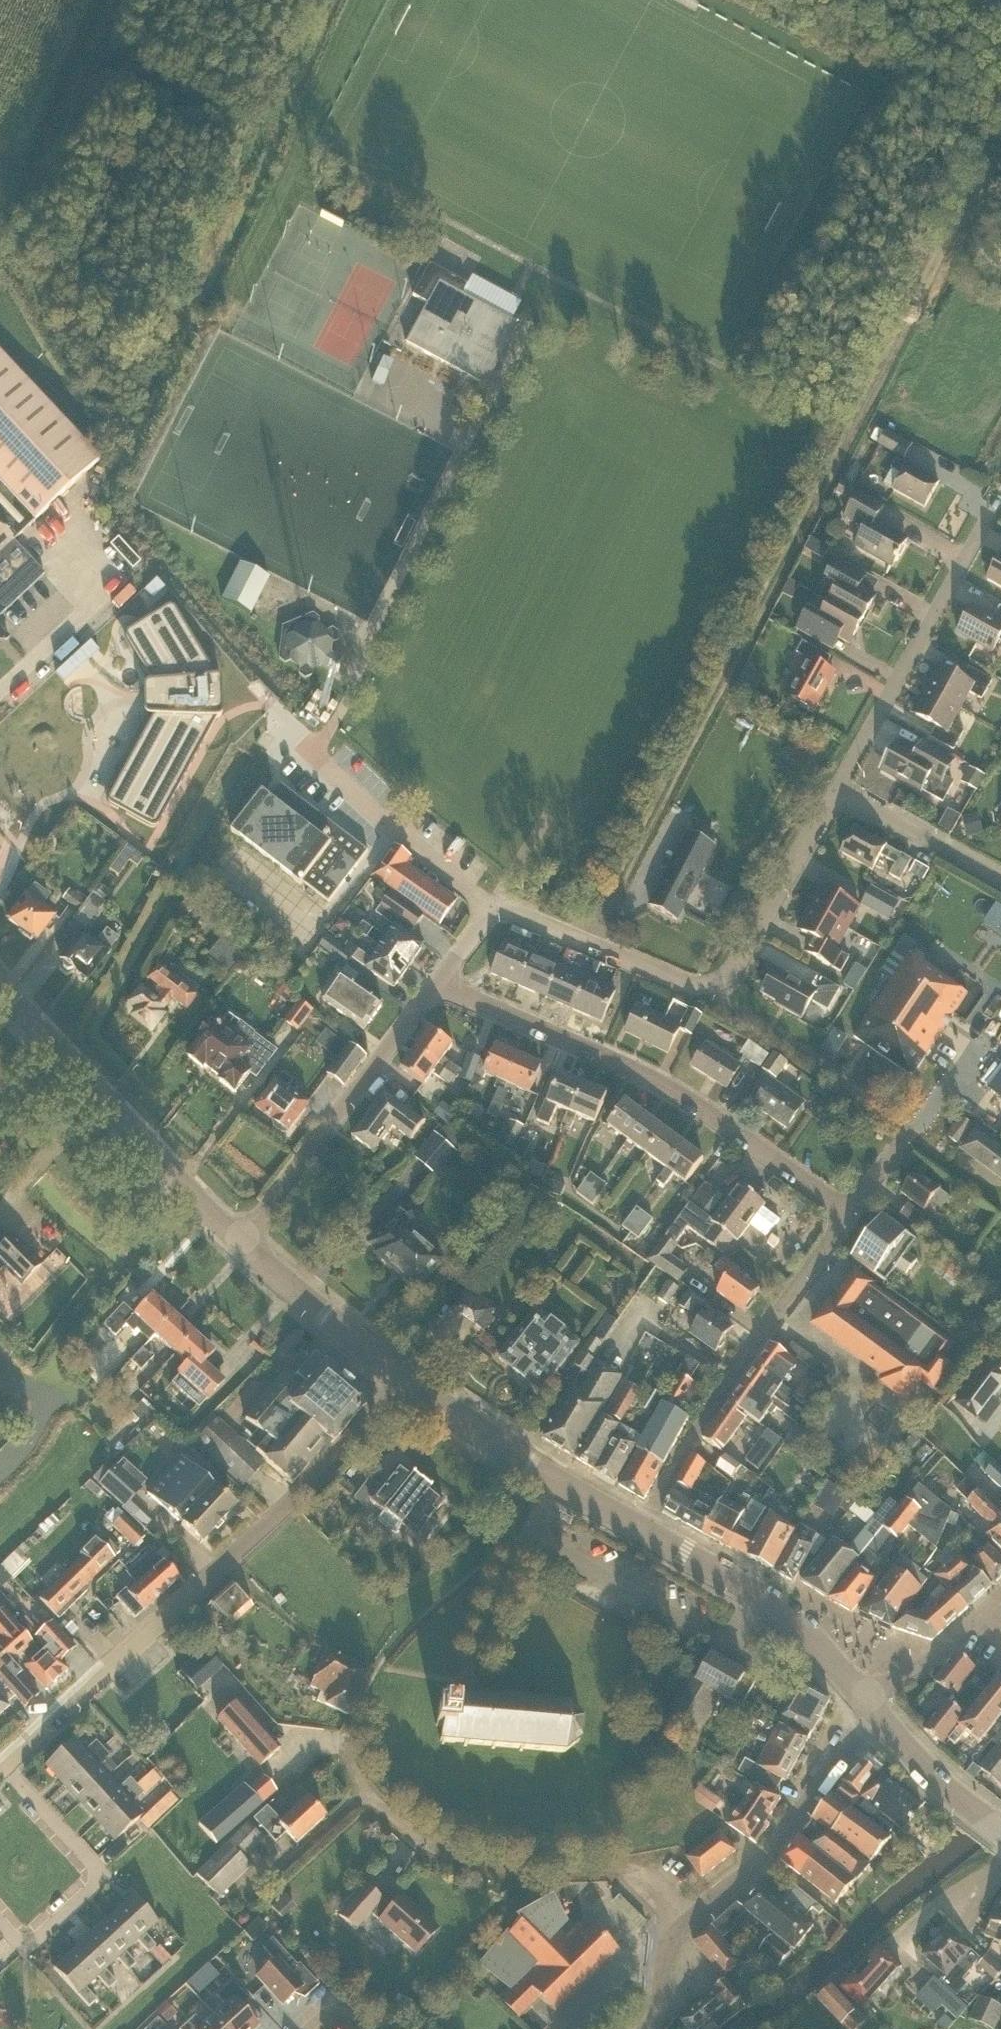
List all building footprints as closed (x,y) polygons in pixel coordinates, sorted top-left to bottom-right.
[(466,285),(430,266),(413,297),(427,304),(405,344),(485,386),(518,324),(462,294),(466,285)] [(0,355),(0,527),(14,541),(100,461),(78,438),(0,355)] [(878,429),(872,440),(880,445),(886,433),(878,429)] [(880,445),(904,459),(913,446),(888,431),(886,433),(880,445)] [(895,491),(912,501),(926,509),(940,485),(898,461),(893,470),(904,476),(895,491)] [(843,483),(836,494),(848,501),(855,489),(843,483)] [(857,547),(894,567),(908,541),(876,523),(884,509),(860,496),(847,518),(867,529),(857,547)] [(14,542),(14,541),(0,527),(0,555),(14,542)] [(45,575),(14,542),(0,555),(0,617),(45,575)] [(988,581),(1000,588),(1000,558),(988,581)] [(838,561),(828,579),(840,586),(831,603),(864,621),(877,597),(854,584),(861,573),(838,561)] [(268,578),(239,563),(221,598),(250,613),(268,578)] [(809,612),(799,630),(822,643),(835,650),(841,639),(851,645),(864,621),(831,603),(822,619),(809,612)] [(108,799),(108,800),(108,801),(108,802),(108,803),(108,804),(109,805),(110,806),(111,807),(149,827),(150,828),(151,828),(152,828),(153,828),(154,828),(155,828),(156,828),(156,827),(157,827),(158,826),(158,825),(159,825),(216,719),(217,719),(218,719),(219,718),(220,718),(220,717),(221,717),(222,716),(222,715),(222,714),(223,712),(222,684),(222,683),(222,682),(221,681),(221,680),(220,679),(219,678),(218,678),(218,677),(217,677),(216,677),(215,677),(176,611),(175,611),(175,610),(174,609),(173,608),(172,608),(171,608),(170,607),(169,607),(169,608),(168,608),(167,608),(166,608),(166,609),(128,632),(127,633),(126,633),(126,634),(126,635),(125,636),(125,637),(125,638),(126,638),(126,639),(126,640),(127,641),(131,647),(152,682),(146,684),(144,686),(143,689),(144,710),(145,713),(147,715),(150,716),(153,716),(109,797),(108,799)] [(1000,607),(993,621),(972,609),(959,633),(994,653),(1000,641),(1000,607)] [(279,659),(285,663),(292,660),(300,666),(299,674),(305,678),(312,675),(312,668),(321,664),(329,670),(338,659),(330,653),(331,643),(338,641),(339,633),(333,629),(326,632),(318,626),(319,618),(313,614),(306,617),(284,627),(280,651),(279,659)] [(832,658),(804,643),(798,654),(808,659),(788,696),(814,710),(835,674),(826,669),(832,658)] [(970,693),(982,700),(993,682),(970,670),(964,680),(940,667),(927,690),(961,710),(970,693)] [(932,738),(954,751),(965,733),(952,726),(961,710),(927,690),(913,714),(938,728),(932,738)] [(901,747),(887,772),(922,792),(923,791),(943,802),(953,784),(944,780),(954,762),(932,750),(926,761),(901,747)] [(969,768),(961,783),(977,791),(985,776),(969,768)] [(233,833),(301,886),(304,883),(330,903),(369,852),(282,785),(272,798),(264,792),(233,833)] [(979,814),(963,817),(968,838),(984,834),(979,814)] [(702,818),(694,831),(708,839),(716,826),(702,818)] [(890,876),(901,881),(912,861),(902,855),(901,855),(886,847),(887,846),(856,829),(842,853),(873,871),(881,856),(896,865),(890,876)] [(659,864),(671,870),(651,907),(678,921),(716,847),(690,833),(680,852),(669,846),(659,864)] [(441,924),(457,902),(406,866),(411,858),(396,847),(375,877),(441,924)] [(915,862),(909,873),(923,881),(929,870),(915,862)] [(85,928),(104,903),(99,899),(109,888),(102,882),(73,919),(85,928)] [(49,896),(35,886),(27,896),(26,896),(8,920),(21,929),(19,932),(31,940),(32,938),(35,940),(53,916),(52,915),(53,913),(42,905),(49,896)] [(848,930),(860,908),(823,887),(811,909),(848,930)] [(85,901),(69,889),(63,899),(79,910),(85,901)] [(875,889),(867,906),(891,919),(900,902),(875,889)] [(425,946),(411,936),(424,917),(391,894),(377,914),(396,927),(387,939),(364,922),(358,931),(381,948),(410,967),(425,946)] [(187,902),(180,907),(187,917),(194,912),(187,902)] [(799,930),(813,938),(804,953),(841,972),(849,958),(836,951),(848,930),(811,909),(799,930)] [(342,919),(335,927),(344,934),(350,925),(342,919)] [(97,942),(83,932),(61,960),(63,961),(63,967),(68,970),(73,969),(75,970),(87,979),(109,951),(108,951),(119,938),(107,929),(97,942)] [(533,935),(528,948),(535,952),(541,939),(533,935)] [(245,951),(226,936),(212,955),(230,969),(245,951)] [(347,950),(328,936),(319,947),(339,962),(347,950)] [(901,943),(880,974),(891,982),(912,951),(902,944),(901,943)] [(520,987),(521,985),(533,956),(506,944),(492,975),(520,987)] [(913,1077),(968,994),(920,961),(926,954),(915,947),(912,951),(891,982),(853,1037),(913,1077)] [(359,950),(353,959),(395,988),(410,967),(381,948),(373,960),(359,950)] [(533,956),(521,985),(520,987),(547,999),(561,968),(533,956)] [(172,997),(188,1009),(194,1002),(199,995),(159,965),(148,980),(150,982),(143,990),(132,1004),(140,1010),(135,1016),(153,1030),(164,1015),(161,1013),(172,997)] [(347,967),(341,976),(324,1001),(365,1030),(383,1005),(355,985),(361,976),(347,967)] [(574,1011),(588,980),(561,968),(547,999),(574,1011)] [(787,1011),(802,1019),(812,1002),(829,1012),(841,990),(817,977),(810,989),(776,970),(762,994),(788,1009),(787,1011)] [(850,975),(844,985),(855,992),(861,983),(862,982),(851,975),(850,975)] [(616,992),(588,980),(574,1011),(602,1023),(616,992)] [(284,987),(277,995),(287,1004),(294,995),(284,987)] [(286,1021),(298,1030),(313,1011),(301,1002),(286,1021)] [(681,1028),(639,1008),(627,1033),(669,1053),(681,1028)] [(702,1018),(691,1012),(681,1031),(692,1036),(702,1018)] [(220,1081),(236,1093),(252,1073),(257,1077),(276,1052),(254,1035),(255,1034),(231,1015),(221,1028),(213,1023),(200,1040),(202,1041),(189,1057),(205,1069),(207,1067),(222,1079),(220,1081)] [(445,1059),(454,1046),(431,1030),(417,1050),(458,1079),(463,1072),(445,1059)] [(831,1038),(824,1049),(832,1054),(839,1043),(831,1038)] [(761,1067),(768,1055),(748,1043),(741,1054),(761,1067)] [(741,1067),(706,1045),(693,1067),(728,1088),(741,1067)] [(329,1076),(345,1088),(368,1058),(351,1046),(329,1076)] [(520,1057),(498,1047),(490,1064),(486,1074),(498,1080),(508,1084),(520,1057)] [(402,1070),(425,1086),(434,1074),(453,1087),(458,1079),(417,1050),(402,1070)] [(788,1064),(775,1054),(763,1070),(777,1080),(788,1064)] [(480,1060),(470,1056),(461,1078),(471,1083),(474,1077),(475,1074),(480,1060)] [(520,1057),(508,1084),(505,1092),(509,1094),(514,1095),(517,1088),(530,1094),(542,1066),(520,1057)] [(475,1074),(474,1077),(483,1081),(484,1079),(484,1078),(486,1074),(490,1064),(480,1060),(475,1074)] [(294,1082),(284,1074),(278,1081),(257,1109),(275,1122),(275,1123),(276,1129),(284,1134),(289,1134),(310,1106),(288,1089),(294,1082)] [(549,1102),(547,1101),(540,1117),(548,1121),(555,1106),(569,1112),(572,1113),(584,1084),(561,1075),(549,1102)] [(495,1087),(500,1090),(495,1102),(504,1106),(509,1094),(505,1092),(508,1084),(498,1080),(495,1087)] [(805,1104),(772,1081),(754,1106),(787,1129),(805,1104)] [(584,1084),(572,1113),(569,1112),(563,1127),(571,1131),(577,1116),(596,1123),(608,1094),(584,1084)] [(354,1137),(375,1153),(394,1127),(413,1141),(426,1123),(386,1093),(354,1137)] [(498,1119),(504,1106),(495,1102),(489,1115),(498,1119)] [(609,1126),(621,1135),(617,1141),(624,1147),(647,1117),(627,1102),(609,1126)] [(636,1146),(648,1155),(666,1131),(647,1117),(624,1147),(631,1152),(636,1146)] [(948,1136),(959,1145),(974,1126),(962,1117),(948,1136)] [(524,1127),(510,1121),(497,1148),(512,1154),(524,1127)] [(447,1126),(438,1136),(455,1151),(464,1141),(447,1126)] [(685,1145),(666,1131),(648,1155),(667,1169),(685,1145)] [(976,1133),(963,1149),(1000,1177),(1000,1151),(976,1133)] [(436,1135),(417,1158),(437,1175),(456,1153),(455,1151),(438,1136),(437,1137),(436,1135)] [(532,1142),(522,1138),(513,1158),(523,1163),(532,1142)] [(667,1169),(686,1183),(704,1159),(685,1145),(667,1169)] [(500,1173),(501,1173),(506,1166),(488,1155),(479,1168),(496,1180),(500,1173)] [(533,1163),(529,1173),(542,1178),(547,1169),(533,1163)] [(569,1173),(550,1165),(541,1187),(560,1195),(569,1173)] [(942,1208),(949,1198),(940,1191),(940,1190),(917,1173),(902,1194),(925,1211),(932,1201),(942,1208)] [(608,1186),(592,1174),(578,1193),(594,1205),(608,1186)] [(706,1183),(666,1237),(676,1245),(689,1229),(723,1254),(734,1239),(738,1242),(766,1205),(758,1200),(763,1193),(753,1186),(748,1192),(741,1187),(714,1222),(703,1214),(719,1193),(706,1183)] [(902,1215),(912,1223),(918,1228),(926,1217),(909,1205),(902,1215)] [(654,1220),(638,1208),(624,1228),(640,1239),(654,1220)] [(443,1262),(406,1229),(412,1221),(402,1212),(392,1223),(391,1222),(372,1244),(381,1252),(379,1255),(419,1289),(422,1286),(429,1293),(448,1272),(440,1265),(443,1262)] [(902,1231),(884,1217),(854,1259),(887,1283),(897,1268),(908,1275),(918,1262),(908,1254),(922,1235),(908,1224),(902,1231)] [(41,1265),(13,1237),(6,1244),(0,1238),(0,1271),(5,1266),(22,1284),(41,1265)] [(676,1245),(666,1237),(648,1262),(680,1282),(688,1271),(668,1257),(676,1245)] [(946,1256),(938,1269),(956,1281),(964,1268),(946,1256)] [(747,1313),(749,1311),(755,1302),(753,1301),(761,1291),(739,1275),(741,1272),(724,1259),(717,1271),(730,1279),(721,1293),(747,1313)] [(833,1304),(831,1302),(815,1325),(887,1378),(883,1383),(907,1400),(921,1380),(933,1389),(950,1365),(940,1358),(950,1343),(872,1286),(872,1285),(856,1273),(833,1304)] [(619,1295),(634,1294),(633,1278),(618,1279),(619,1295)] [(668,1305),(679,1290),(667,1282),(657,1298),(668,1305)] [(485,1332),(495,1318),(492,1316),(497,1308),(470,1290),(466,1296),(463,1294),(452,1309),(485,1332)] [(719,1348),(722,1348),(725,1343),(725,1340),(733,1329),(708,1311),(707,1313),(702,1310),(708,1301),(707,1301),(690,1290),(680,1305),(693,1315),(691,1318),(699,1324),(691,1334),(717,1352),(719,1348)] [(137,1330),(149,1341),(173,1315),(152,1296),(134,1315),(123,1305),(120,1308),(113,1302),(103,1313),(110,1319),(104,1325),(116,1336),(126,1326),(134,1333),(137,1330)] [(552,1323),(538,1312),(500,1359),(542,1392),(580,1345),(566,1334),(567,1332),(553,1321),(552,1323)] [(593,1360),(603,1344),(602,1343),(620,1317),(614,1313),(604,1328),(600,1326),(593,1337),(574,1366),(584,1372),(575,1388),(574,1388),(544,1438),(543,1439),(575,1458),(622,1377),(599,1363),(593,1360)] [(151,1354),(158,1346),(157,1345),(161,1340),(176,1353),(193,1334),(173,1315),(149,1341),(131,1361),(141,1371),(154,1357),(151,1354)] [(199,1408),(216,1389),(197,1372),(214,1353),(193,1334),(176,1353),(188,1365),(172,1383),(199,1408)] [(87,1338),(75,1351),(84,1358),(95,1345),(87,1338)] [(755,1365),(774,1379),(790,1357),(771,1343),(755,1365)] [(367,1403),(314,1357),(295,1378),(287,1371),(270,1391),(329,1441),(332,1444),(367,1403)] [(680,1380),(664,1404),(672,1409),(674,1405),(680,1408),(696,1384),(691,1381),(701,1366),(689,1358),(676,1378),(680,1380)] [(986,1361),(955,1403),(979,1421),(1000,1391),(1000,1372),(986,1361)] [(778,1410),(781,1405),(774,1399),(783,1386),(774,1379),(755,1365),(742,1384),(777,1409),(778,1410)] [(818,1388),(806,1379),(796,1394),(807,1403),(818,1388)] [(772,1416),(777,1409),(742,1384),(729,1402),(749,1415),(748,1416),(761,1425),(769,1413),(772,1416)] [(639,1391),(630,1386),(613,1416),(616,1419),(614,1423),(601,1416),(576,1459),(595,1470),(620,1425),(639,1391)] [(650,1389),(640,1407),(652,1414),(662,1396),(650,1389)] [(256,1452),(292,1484),(329,1441),(270,1391),(245,1420),(267,1438),(256,1452)] [(147,1425),(157,1414),(142,1400),(132,1411),(147,1425)] [(749,1415),(729,1402),(703,1438),(722,1452),(748,1416),(749,1415)] [(639,1450),(639,1451),(664,1465),(689,1419),(678,1412),(680,1408),(674,1405),(672,1409),(664,1404),(648,1432),(639,1450)] [(797,1424),(805,1413),(798,1407),(789,1419),(797,1424)] [(242,1487),(247,1482),(264,1464),(218,1420),(196,1443),(242,1487)] [(784,1444),(791,1449),(805,1429),(799,1424),(784,1444)] [(616,1483),(617,1482),(634,1451),(635,1444),(628,1440),(633,1432),(620,1425),(595,1470),(616,1483)] [(766,1460),(748,1449),(743,1458),(759,1470),(766,1460)] [(639,1451),(620,1486),(645,1500),(664,1465),(639,1451)] [(695,1491),(695,1492),(691,1490),(706,1464),(693,1455),(677,1483),(680,1484),(675,1492),(674,1491),(664,1511),(665,1511),(664,1513),(677,1521),(679,1519),(704,1533),(720,1505),(695,1491)] [(742,1466),(726,1455),(717,1467),(733,1478),(742,1466)] [(201,1543),(233,1509),(214,1491),(183,1462),(151,1496),(182,1525),(201,1543)] [(995,1464),(986,1474),(1000,1488),(1000,1469),(995,1464)] [(105,1465),(93,1478),(99,1484),(111,1471),(105,1465)] [(99,1484),(99,1485),(125,1509),(130,1504),(131,1503),(143,1489),(117,1465),(111,1471),(99,1484)] [(444,1502),(398,1466),(380,1488),(369,1480),(355,1499),(365,1507),(370,1502),(384,1513),(376,1524),(392,1537),(401,1527),(415,1538),(444,1502)] [(838,1515),(851,1491),(829,1479),(816,1503),(838,1515)] [(957,1490),(969,1502),(968,1503),(994,1528),(986,1536),(1000,1550),(1000,1513),(968,1480),(957,1490)] [(885,1529),(898,1540),(909,1526),(936,1548),(952,1512),(920,1485),(885,1529)] [(720,1505),(704,1533),(730,1548),(742,1526),(739,1524),(751,1503),(739,1497),(735,1506),(723,1499),(720,1505)] [(802,1582),(827,1598),(901,1509),(890,1499),(848,1552),(835,1541),(802,1582)] [(742,1526),(730,1548),(749,1557),(774,1571),(795,1534),(772,1516),(775,1510),(760,1502),(760,1504),(752,1500),(751,1503),(739,1524),(742,1526)] [(125,1509),(124,1510),(146,1529),(152,1522),(131,1503),(130,1504),(125,1509)] [(116,1516),(119,1519),(113,1526),(124,1537),(134,1526),(120,1512),(116,1516)] [(817,1539),(823,1543),(834,1528),(828,1524),(817,1539)] [(134,1526),(124,1537),(134,1548),(141,1541),(145,1537),(134,1526)] [(814,1547),(812,1545),(817,1535),(800,1526),(795,1534),(774,1571),(794,1582),(814,1547)] [(982,1551),(970,1562),(993,1586),(1000,1578),(1000,1556),(984,1540),(984,1539),(971,1526),(964,1534),(982,1551)] [(876,1557),(881,1551),(880,1549),(891,1536),(884,1531),(868,1551),(829,1599),(852,1612),(878,1580),(867,1573),(879,1559),(876,1557)] [(104,1547),(95,1539),(80,1553),(83,1556),(99,1573),(114,1558),(120,1552),(109,1542),(104,1547)] [(3,1587),(32,1560),(20,1548),(0,1567),(0,1584),(3,1587)] [(179,1579),(164,1561),(163,1562),(159,1558),(157,1561),(149,1552),(128,1571),(139,1584),(129,1593),(125,1590),(116,1598),(135,1618),(179,1579)] [(960,1554),(935,1576),(951,1591),(968,1608),(993,1586),(960,1554)] [(99,1573),(83,1556),(69,1570),(85,1587),(99,1573)] [(928,1581),(919,1574),(921,1571),(903,1557),(892,1571),(861,1612),(893,1628),(928,1581)] [(55,1616),(59,1619),(88,1591),(84,1588),(85,1587),(69,1570),(39,1599),(55,1616)] [(233,1583),(210,1603),(231,1626),(253,1607),(233,1583)] [(968,1608),(951,1591),(936,1605),(933,1602),(921,1614),(921,1615),(935,1619),(921,1637),(933,1641),(968,1608)] [(27,1661),(38,1651),(33,1644),(3,1610),(0,1613),(0,1639),(1,1641),(0,1642),(16,1660),(21,1655),(27,1661)] [(935,1619),(921,1615),(921,1614),(907,1610),(894,1628),(921,1637),(935,1619)] [(76,1647),(52,1621),(34,1637),(44,1647),(23,1666),(46,1691),(69,1670),(61,1661),(76,1647)] [(25,1707),(39,1694),(21,1675),(22,1673),(17,1667),(20,1664),(16,1660),(0,1642),(0,1678),(7,1686),(7,1687),(25,1707)] [(205,1649),(180,1671),(198,1691),(223,1668),(205,1649)] [(311,1686),(330,1695),(325,1705),(349,1715),(370,1670),(327,1650),(311,1686)] [(935,1682),(955,1698),(963,1688),(961,1687),(975,1668),(958,1654),(935,1682)] [(721,1695),(731,1701),(731,1700),(743,1706),(756,1683),(745,1676),(745,1675),(713,1657),(699,1681),(690,1676),(669,1714),(700,1732),(721,1695)] [(956,1745),(967,1732),(980,1743),(1000,1718),(1000,1680),(999,1679),(950,1740),(956,1745)] [(295,1681),(292,1689),(303,1692),(305,1684),(295,1681)] [(798,1691),(784,1717),(785,1717),(781,1725),(809,1740),(813,1732),(813,1733),(831,1700),(809,1688),(805,1694),(798,1691)] [(553,1703),(550,1703),(527,1701),(527,1699),(525,1698),(524,1701),(500,1699),(501,1696),(498,1696),(498,1699),(480,1697),(474,1696),(474,1694),(472,1694),(471,1696),(447,1694),(447,1692),(447,1691),(445,1691),(444,1709),(438,1708),(436,1726),(442,1727),(440,1742),(442,1742),(442,1744),(445,1745),(445,1742),(464,1744),(464,1746),(467,1746),(467,1744),(492,1746),(492,1749),(495,1749),(495,1746),(520,1749),(520,1751),(523,1751),(523,1749),(546,1751),(550,1752),(550,1751),(563,1752),(563,1753),(566,1752),(566,1751),(579,1741),(581,1739),(580,1738),(582,1722),(581,1719),(570,1706),(567,1705),(553,1704),(553,1703)] [(9,1707),(0,1697),(0,1715),(9,1707)] [(938,1710),(940,1712),(925,1730),(943,1744),(966,1716),(946,1700),(938,1710)] [(218,1719),(261,1767),(280,1749),(262,1729),(237,1702),(218,1719)] [(780,1724),(769,1745),(798,1761),(809,1740),(781,1725),(780,1724)] [(84,1753),(73,1741),(46,1766),(64,1785),(103,1749),(96,1742),(84,1753)] [(776,1792),(782,1781),(786,1783),(798,1761),(769,1745),(757,1766),(746,1760),(739,1772),(751,1778),(776,1792)] [(980,1768),(1000,1786),(1000,1748),(998,1746),(980,1768)] [(108,1779),(97,1767),(109,1756),(103,1749),(64,1785),(81,1803),(108,1779)] [(862,1797),(880,1774),(862,1761),(845,1783),(862,1797)] [(980,1768),(975,1764),(968,1772),(975,1778),(982,1770),(980,1768)] [(876,1809),(872,1815),(878,1819),(882,1814),(885,1816),(903,1792),(881,1776),(862,1799),(876,1809)] [(271,1792),(259,1778),(244,1791),(240,1786),(194,1825),(211,1846),(271,1792)] [(137,1786),(130,1779),(118,1790),(108,1779),(81,1803),(98,1822),(137,1786)] [(845,1783),(834,1798),(846,1806),(851,1810),(856,1804),(862,1797),(845,1783)] [(713,1813),(722,1800),(701,1785),(691,1798),(713,1813)] [(115,1841),(142,1816),(131,1804),(143,1793),(137,1786),(98,1822),(115,1841)] [(730,1825),(756,1844),(770,1825),(766,1823),(781,1799),(758,1786),(730,1825)] [(904,1830),(922,1807),(903,1792),(885,1816),(904,1830)] [(814,1820),(872,1864),(892,1840),(888,1837),(892,1831),(872,1818),(869,1822),(851,1810),(846,1806),(834,1798),(832,1796),(814,1820)] [(297,1844),(325,1818),(307,1799),(281,1823),(266,1807),(253,1819),(267,1833),(275,1843),(286,1832),(297,1844)] [(872,1864),(814,1820),(799,1836),(823,1854),(821,1857),(818,1854),(814,1859),(813,1858),(800,1874),(837,1904),(858,1881),(872,1864)] [(252,1866),(243,1858),(262,1838),(248,1823),(211,1861),(208,1858),(195,1873),(220,1899),(252,1866)] [(721,1833),(688,1859),(702,1878),(736,1852),(721,1833)] [(823,1854),(799,1836),(781,1860),(800,1874),(813,1858),(814,1859),(818,1854),(821,1857),(823,1854)] [(795,1886),(783,1901),(763,1884),(744,1908),(774,1933),(762,1948),(783,1965),(814,1926),(805,1918),(814,1908),(821,1914),(824,1910),(795,1886)] [(391,1908),(382,1900),(366,1886),(339,1916),(355,1931),(371,1913),(380,1921),(379,1922),(416,1954),(438,1929),(401,1897),(391,1908)] [(137,1941),(148,1953),(156,1946),(145,1934),(158,1922),(134,1896),(113,1914),(138,1941),(137,1941)] [(559,1934),(566,1927),(551,1899),(514,1918),(521,1925),(505,1940),(507,1942),(484,1965),(511,1987),(499,1998),(519,2018),(540,1997),(555,2013),(617,1952),(585,1920),(565,1940),(559,1934)] [(1000,1943),(1000,1944),(1000,1900),(1000,1899),(994,1911),(996,1911),(991,1922),(992,1922),(986,1936),(1000,1943)] [(732,1908),(712,1925),(722,1937),(742,1918),(732,1908)] [(125,1952),(137,1941),(138,1941),(113,1914),(94,1932),(118,1959),(136,1979),(142,1973),(135,1965),(136,1964),(125,1952)] [(742,1961),(722,1937),(712,1925),(694,1942),(723,1977),(742,1961)] [(924,1955),(948,1977),(942,1983),(956,1996),(966,1985),(960,1980),(979,1959),(946,1930),(935,1943),(933,1942),(924,1953),(925,1954),(924,1955)] [(74,1950),(98,1977),(109,1989),(116,1982),(105,1970),(118,1959),(94,1932),(74,1950)] [(305,1998),(319,1986),(299,1965),(297,1967),(272,1940),(263,1948),(275,1962),(258,1978),(283,2005),(295,1993),(305,1998)] [(156,1946),(148,1953),(162,1968),(169,1961),(156,1946)] [(891,1972),(894,1972),(898,1968),(898,1965),(899,1964),(879,1946),(857,1970),(861,1974),(845,1992),(862,2006),(891,1972)] [(78,1995),(89,2007),(97,2000),(85,1988),(98,1977),(74,1950),(54,1969),(78,1995)] [(986,1957),(979,1965),(994,1979),(1000,1971),(1000,1969),(986,1957)] [(716,1990),(682,2020),(689,2028),(698,2028),(728,2004),(731,2008),(741,1999),(725,1980),(715,1989),(716,1990)] [(241,2008),(250,2000),(233,1981),(216,1996),(225,2005),(214,2015),(228,2028),(256,2028),(258,2027),(241,2008)] [(832,1987),(818,1999),(846,2028),(859,2028),(867,2020),(858,2010),(855,2012),(832,1987)] [(980,1997),(969,2020),(989,2028),(996,2028),(1000,2018),(1000,2006),(980,1997)] [(165,2001),(156,2010),(167,2022),(177,2014),(165,2001)] [(214,2015),(204,2025),(195,2015),(181,2028),(228,2028),(214,2015)]
